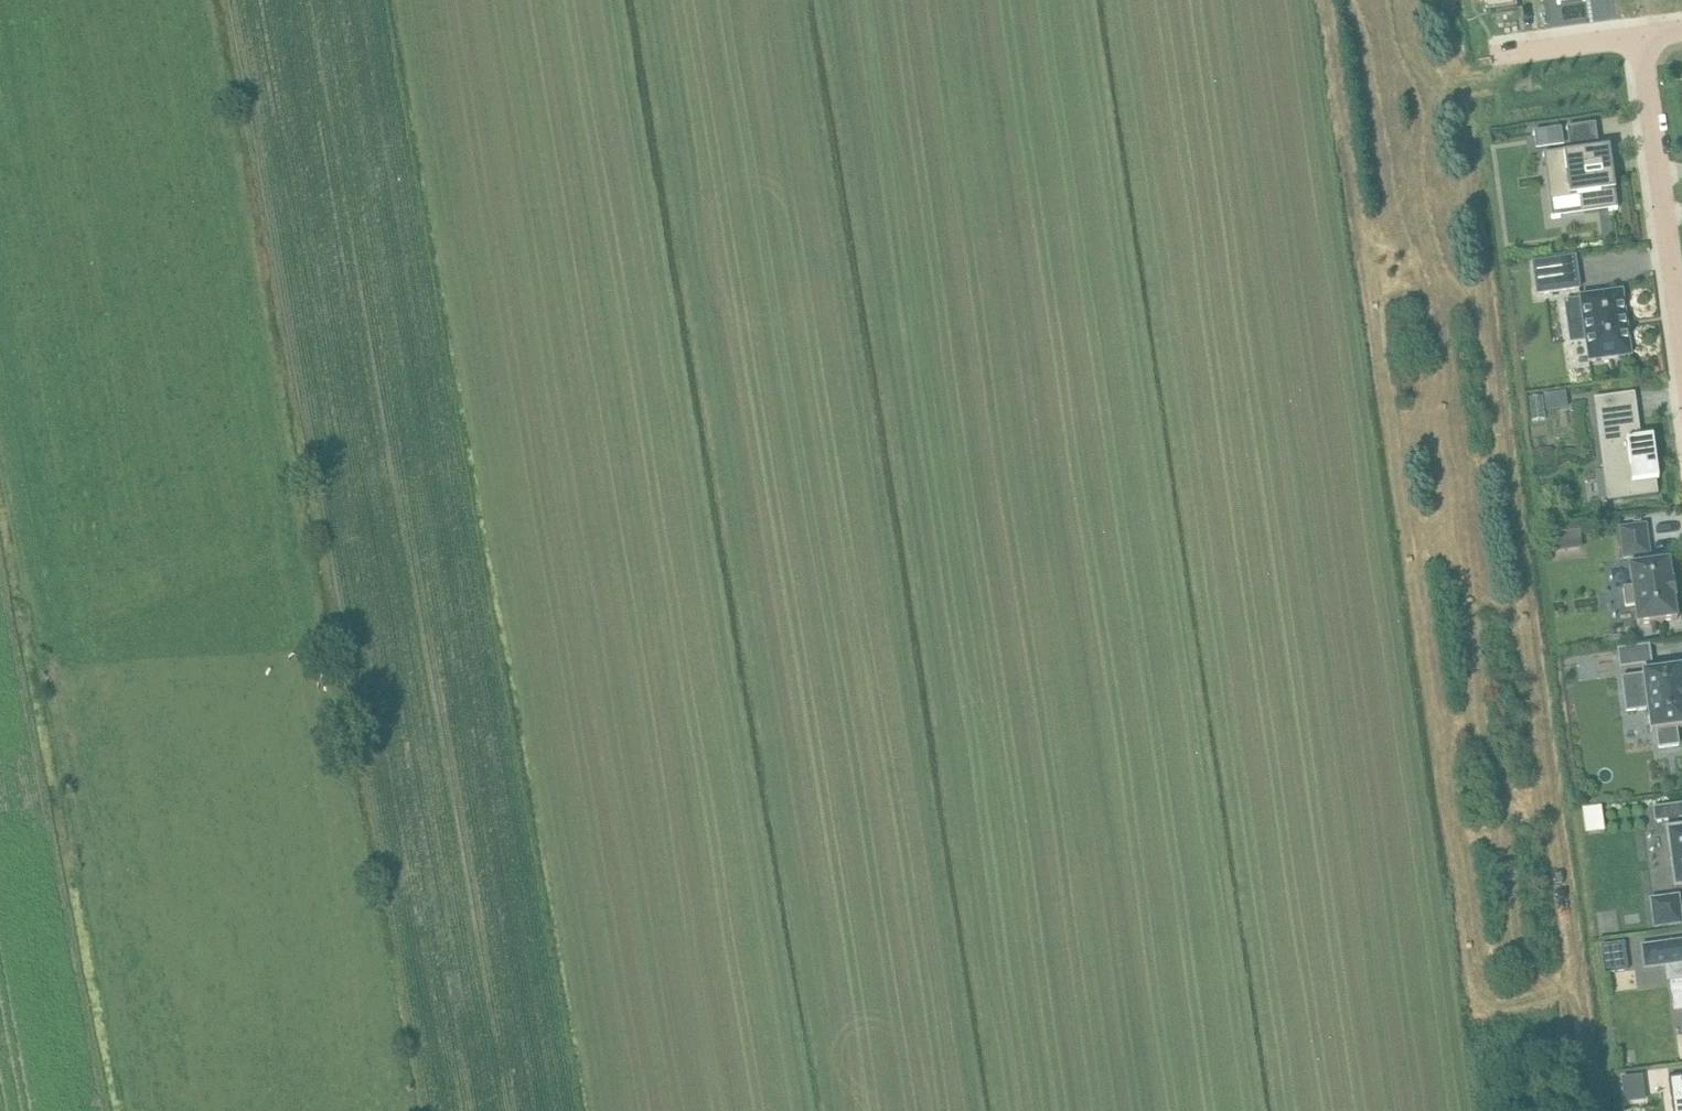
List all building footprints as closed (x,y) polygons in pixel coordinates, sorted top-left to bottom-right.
[(1487,13),(1514,9),(1513,0),(1485,0),(1487,13)] [(1561,129),(1533,132),(1534,135),(1536,135),(1537,148),(1550,146),(1561,145),(1559,131),(1561,131),(1561,129)] [(1569,150),(1543,154),(1543,157),(1549,156),(1550,166),(1551,165),(1552,173),(1559,172),(1562,199),(1582,196),(1584,213),(1617,209),(1617,207),(1613,207),(1611,192),(1615,192),(1609,149),(1570,154),(1569,150)] [(1575,256),(1533,262),(1538,294),(1580,288),(1575,256)] [(1571,341),(1586,339),(1589,362),(1631,356),(1622,291),(1580,297),(1583,320),(1569,322),(1571,341)] [(1545,395),(1547,410),(1567,408),(1565,392),(1545,395)] [(1641,439),(1638,418),(1615,421),(1612,396),(1594,398),(1598,425),(1601,425),(1607,471),(1620,469),(1624,499),(1658,494),(1656,480),(1659,480),(1653,437),(1641,439)] [(1548,528),(1550,543),(1580,539),(1578,524),(1548,528)] [(1638,625),(1677,619),(1674,599),(1675,599),(1673,581),(1672,581),(1669,561),(1650,564),(1649,555),(1650,555),(1646,524),(1620,528),(1624,558),(1631,557),(1632,566),(1630,566),(1632,586),(1623,587),(1626,606),(1635,605),(1638,625)] [(1643,646),(1618,649),(1620,668),(1645,664),(1643,646)] [(1680,667),(1680,668),(1644,672),(1642,672),(1643,674),(1622,677),(1626,712),(1648,709),(1650,730),(1650,732),(1652,732),(1656,731),(1659,748),(1679,745),(1677,728),(1681,728),(1681,667),(1680,667)] [(1675,889),(1677,888),(1681,887),(1681,831),(1679,819),(1681,819),(1680,805),(1653,808),(1655,822),(1668,821),(1670,832),(1668,832),(1668,834),(1676,887),(1675,887),(1675,889)] [(1580,808),(1582,833),(1603,831),(1600,806),(1580,808)] [(1655,926),(1681,923),(1678,897),(1652,900),(1655,926)] [(1644,947),(1646,967),(1666,964),(1668,981),(1681,979),(1681,942),(1644,947)] [(1625,946),(1601,949),(1604,973),(1628,970),(1625,946)] [(1669,1078),(1673,1110),(1681,1110),(1681,1076),(1669,1078)] [(1641,1077),(1622,1079),(1625,1103),(1644,1100),(1641,1077)]
